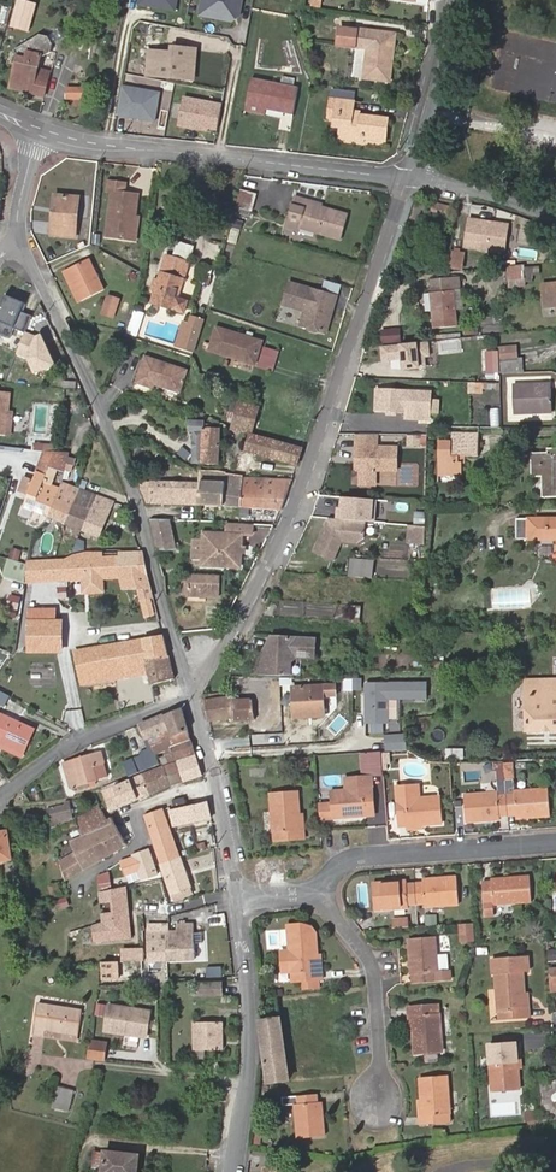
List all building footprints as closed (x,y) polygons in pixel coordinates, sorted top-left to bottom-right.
[(34,0),(19,0),(12,27),(27,30),(34,0)] [(177,0),(139,0),(138,3),(175,10),(177,0)] [(240,0),(202,0),(202,2),(216,5),(215,14),(234,17),(235,13),(238,14),(240,0)] [(387,59),(391,32),(357,28),(357,30),(340,27),(337,44),(367,49),(364,78),(389,81),(392,60),(387,59)] [(10,88),(44,95),(50,71),(27,66),(33,62),(39,64),(41,56),(43,57),(51,53),(52,45),(48,37),(39,35),(14,50),(18,56),(17,63),(10,88)] [(150,51),(148,75),(171,77),(172,71),(194,73),(196,50),(173,48),(172,52),(150,51)] [(172,71),(171,77),(194,79),(194,73),(172,71)] [(249,104),(266,107),(292,111),(296,88),(292,87),(294,78),(281,75),(279,85),(254,80),(249,104)] [(161,90),(124,84),(118,112),(156,119),(161,90)] [(86,88),(66,89),(67,99),(86,98),(86,88)] [(337,99),(355,102),(357,92),(332,89),(329,114),(335,115),(337,99)] [(217,128),(222,103),(185,96),(179,124),(208,129),(209,126),(217,128)] [(382,127),(384,118),(361,115),(360,119),(353,118),(355,102),(337,99),(335,115),(342,116),(341,128),(340,138),(363,142),(363,138),(385,141),(387,128),(382,127)] [(264,114),(266,107),(249,104),(247,111),(264,114)] [(342,116),(335,115),(333,127),(341,128),(342,116)] [(132,218),(135,218),(138,196),(123,194),(124,184),(108,183),(107,193),(111,193),(107,237),(130,240),(132,218)] [(252,210),(256,193),(241,190),(237,207),(252,210)] [(300,221),(299,227),(340,239),(347,214),(307,202),(308,199),(296,196),(290,217),(300,221)] [(79,200),(58,198),(55,216),(52,216),(49,235),(74,238),(79,200)] [(138,218),(135,218),(132,218),(130,240),(136,240),(138,218)] [(505,250),(509,224),(468,219),(464,247),(502,252),(505,250)] [(176,254),(193,258),(196,245),(179,241),(176,254)] [(461,269),(464,254),(452,252),(450,267),(461,269)] [(150,303),(175,311),(178,299),(190,262),(165,254),(150,303)] [(193,278),(207,285),(216,267),(202,260),(193,278)] [(87,262),(66,271),(80,301),(101,291),(87,262)] [(508,288),(526,287),(524,266),(507,267),(508,288)] [(66,271),(63,272),(77,303),(80,301),(66,271)] [(463,300),(460,277),(451,278),(453,301),(463,300)] [(451,278),(431,280),(435,329),(456,326),(454,310),(464,309),(463,300),(453,301),(451,278)] [(290,281),(285,296),(332,310),(337,296),(290,281)] [(542,284),(544,307),(555,306),(555,283),(542,284)] [(33,313),(21,309),(24,301),(6,293),(1,306),(0,305),(0,331),(10,335),(14,326),(26,330),(33,313)] [(332,310),(285,296),(283,303),(304,310),(299,324),(306,327),(308,330),(314,332),(317,330),(325,333),(332,310)] [(104,314),(114,318),(120,302),(110,298),(104,314)] [(183,313),(187,302),(178,299),(175,311),(183,313)] [(180,347),(192,350),(198,327),(186,324),(180,347)] [(217,328),(210,351),(254,364),(261,342),(217,328)] [(395,340),(394,330),(376,332),(377,342),(395,340)] [(429,355),(428,342),(381,346),(382,362),(403,359),(404,369),(425,367),(424,356),(429,355)] [(486,347),(487,368),(499,368),(499,360),(498,347),(486,347)] [(516,360),(515,347),(498,347),(499,360),(516,360)] [(180,393),(189,370),(146,355),(137,382),(154,388),(155,385),(180,393)] [(57,373),(59,385),(68,383),(66,371),(57,373)] [(480,393),(480,424),(500,425),(500,381),(469,381),(469,393),(480,393)] [(514,413),(551,412),(551,384),(513,385),(514,413)] [(429,391),(419,391),(377,389),(376,410),(406,411),(406,418),(428,419),(429,391)] [(5,432),(7,412),(9,395),(0,394),(0,432),(5,432)] [(239,402),(231,429),(251,432),(258,407),(239,402)] [(7,412),(5,432),(12,433),(14,413),(7,412)] [(192,463),(219,464),(220,429),(205,428),(204,421),(189,420),(188,432),(192,432),(192,463)] [(378,446),(378,433),(355,433),(355,445),(378,446)] [(458,456),(463,456),(478,456),(478,434),(451,433),(451,440),(439,440),(438,476),(461,476),(461,461),(458,461),(458,456)] [(245,451),(297,465),(299,459),(303,448),(250,434),(245,451)] [(419,435),(406,435),(406,444),(418,444),(419,435)] [(378,446),(355,445),(355,469),(359,469),(359,484),(374,484),(374,469),(395,470),(396,446),(378,446)] [(548,449),(547,453),(531,453),(533,497),(555,497),(555,448),(548,449)] [(25,506),(47,515),(62,481),(68,453),(58,452),(45,451),(34,481),(25,478),(19,491),(29,494),(25,506)] [(225,482),(200,482),(198,506),(241,508),(243,478),(243,477),(225,474),(225,482)] [(291,481),(243,478),(241,508),(280,509),(283,502),(287,491),(291,481)] [(62,481),(47,515),(65,523),(80,488),(62,481)] [(198,506),(200,482),(150,481),(150,504),(198,506)] [(80,488),(65,523),(82,529),(96,495),(80,488)] [(96,495),(82,529),(98,536),(113,502),(96,495)] [(376,500),(344,497),(342,511),(338,510),(338,519),(365,522),(374,523),(376,500)] [(425,515),(414,514),(413,526),(424,527),(425,515)] [(148,519),(155,551),(173,551),(176,551),(173,537),(169,520),(148,519)] [(338,519),(329,519),(313,551),(332,561),(341,541),(358,543),(363,538),(365,522),(338,519)] [(517,519),(517,540),(555,540),(555,519),(517,519)] [(203,558),(203,564),(242,566),(242,552),(243,546),(243,535),(250,536),(250,524),(240,524),(224,523),(224,533),(204,533),(204,537),(203,558)] [(425,527),(410,526),(410,544),(424,545),(425,527)] [(203,558),(204,537),(194,537),(193,558),(203,558)] [(12,547),(10,557),(22,559),(23,549),(12,547)] [(66,560),(66,579),(119,576),(146,575),(142,553),(120,553),(120,557),(102,557),(101,554),(83,554),(66,560)] [(25,563),(10,558),(5,574),(19,578),(25,563)] [(27,564),(25,581),(66,579),(66,560),(66,558),(49,561),(27,564)] [(348,576),(362,577),(371,578),(373,561),(351,559),(348,576)] [(153,597),(146,575),(119,576),(122,590),(139,589),(142,600),(153,597)] [(218,575),(192,575),(186,575),(185,596),(217,596),(218,575)] [(102,592),(101,577),(86,578),(87,593),(102,592)] [(58,600),(68,599),(68,582),(58,582),(58,600)] [(529,587),(490,587),(490,607),(529,608),(529,587)] [(9,605),(22,607),(23,595),(10,594),(9,605)] [(360,621),(361,606),(352,605),(351,621),(360,621)] [(55,622),(55,609),(28,609),(28,622),(55,622)] [(62,651),(62,622),(55,622),(28,622),(28,651),(62,651)] [(312,637),(274,635),(273,645),(268,645),(268,654),(264,653),(263,664),(259,664),(258,677),(290,677),(291,664),(298,658),(317,659),(318,638),(312,637)] [(151,684),(173,678),(165,638),(137,643),(139,659),(146,658),(149,674),(151,684)] [(82,684),(149,674),(146,658),(139,659),(137,643),(136,640),(124,642),(126,656),(120,657),(117,643),(86,648),(86,651),(76,654),(82,684)] [(234,717),(234,721),(253,720),(253,722),(275,718),(270,679),(249,679),(251,699),(231,700),(231,696),(204,701),(209,721),(234,717)] [(426,697),(426,682),(364,681),(364,721),(385,721),(386,696),(426,697)] [(337,697),(336,685),(292,687),(293,718),(326,716),(325,698),(337,697)] [(8,696),(0,691),(0,705),(3,706),(8,696)] [(525,694),(526,732),(555,730),(555,693),(525,694)] [(169,731),(146,740),(148,748),(155,765),(162,763),(176,758),(194,752),(191,740),(182,708),(163,715),(169,731)] [(163,715),(140,725),(146,740),(169,731),(163,715)] [(23,752),(33,730),(0,716),(0,741),(23,752)] [(390,751),(407,749),(407,735),(385,737),(386,751),(390,751)] [(155,765),(148,748),(140,751),(141,754),(124,762),(130,776),(141,771),(155,765)] [(383,770),(382,751),(370,752),(371,771),(383,770)] [(101,752),(64,762),(71,788),(97,780),(93,766),(105,763),(101,752)] [(371,771),(370,752),(362,753),(362,771),(371,771)] [(184,780),(201,775),(200,773),(195,755),(177,761),(184,780)] [(171,784),(184,780),(177,761),(164,766),(171,784)] [(513,780),(512,762),(504,763),(505,781),(513,780)] [(105,763),(93,766),(97,780),(108,777),(105,763)] [(505,781),(504,763),(493,763),(494,773),(497,772),(497,781),(505,781)] [(164,766),(143,775),(150,793),(171,784),(164,766)] [(150,793),(143,775),(104,791),(110,810),(150,793)] [(330,791),(332,819),(365,817),(365,813),(374,813),(371,777),(364,778),(364,788),(346,790),(330,791)] [(346,780),(346,790),(364,788),(364,778),(346,780)] [(513,780),(505,781),(508,816),(516,816),(516,819),(550,817),(548,788),(514,791),(513,780)] [(508,816),(505,781),(497,781),(498,792),(464,795),(466,822),(499,820),(499,817),(508,816)] [(416,788),(397,789),(399,824),(407,823),(407,827),(440,824),(438,796),(417,798),(416,788)] [(303,813),(300,813),(298,793),(269,795),(273,840),(305,838),(303,813)] [(174,827),(211,819),(207,802),(171,811),(174,827)] [(50,825),(74,820),(69,803),(47,809),(50,825)] [(74,820),(83,837),(108,823),(99,807),(74,820)] [(332,819),(331,807),(319,808),(320,819),(332,819)] [(163,809),(144,816),(161,864),(180,857),(163,809)] [(55,835),(76,830),(74,820),(53,826),(55,835)] [(124,847),(110,821),(108,823),(83,837),(71,844),(85,869),(124,847)] [(0,832),(0,860),(11,858),(6,831),(0,832)] [(149,850),(134,856),(134,858),(139,871),(142,879),(157,874),(149,850)] [(66,880),(85,869),(77,853),(60,863),(66,880)] [(180,857),(161,864),(171,894),(182,890),(185,897),(192,894),(190,888),(191,887),(180,857)] [(139,871),(134,858),(121,863),(125,876),(139,871)] [(414,882),(416,904),(424,903),(425,907),(458,904),(456,876),(423,879),(423,882),(414,882)] [(531,902),(529,876),(491,878),(491,881),(482,882),(485,914),(494,913),(493,905),(531,902)] [(110,887),(108,878),(98,880),(100,890),(110,887)] [(408,904),(416,904),(414,882),(406,883),(406,880),(373,882),(375,910),(408,908),(408,904)] [(120,888),(100,893),(101,903),(113,902),(114,914),(102,915),(103,923),(94,926),(96,942),(132,939),(127,887),(120,888)] [(187,909),(184,899),(169,903),(172,913),(187,909)] [(70,908),(67,900),(60,903),(62,910),(70,908)] [(436,925),(435,915),(425,915),(425,926),(436,925)] [(392,929),(408,928),(407,917),(391,918),(392,929)] [(461,939),(475,938),(474,923),(460,924),(461,939)] [(324,978),(322,953),(320,953),(317,933),(313,927),(301,925),(286,926),(288,950),(290,970),(291,980),(301,980),(320,979),(324,978)] [(169,932),(167,959),(195,958),(193,931),(169,932)] [(147,933),(149,960),(167,959),(169,932),(147,933)] [(450,971),(440,972),(438,956),(437,938),(408,941),(410,974),(414,974),(414,981),(450,979),(450,971)] [(288,950),(280,951),(281,971),(290,970),(288,950)] [(96,962),(101,963),(115,962),(115,954),(97,954),(96,962)] [(449,955),(438,956),(440,972),(450,971),(449,955)] [(490,959),(490,975),(494,975),(497,1019),(530,1017),(529,992),(526,992),(524,956),(490,959)] [(216,965),(206,966),(206,976),(217,976),(216,965)] [(320,988),(320,979),(301,980),(301,989),(320,988)] [(219,984),(195,985),(195,997),(219,996),(219,984)] [(149,1007),(108,1003),(105,1028),(147,1033),(149,1007)] [(33,1034),(44,1035),(44,1030),(77,1034),(80,1011),(38,1005),(33,1034)] [(409,1032),(412,1032),(414,1053),(444,1051),(440,1005),(407,1008),(409,1032)] [(281,1017),(258,1021),(268,1084),(291,1080),(281,1017)] [(195,1023),(195,1050),(223,1050),(223,1023),(195,1023)] [(44,1030),(44,1035),(76,1040),(77,1034),(44,1030)] [(490,1091),(520,1090),(519,1069),(522,1069),(521,1044),(488,1046),(489,1054),(488,1054),(490,1091)] [(419,1123),(451,1122),(449,1076),(419,1078),(420,1099),(417,1099),(419,1123)] [(73,1089),(57,1085),(53,1100),(69,1104),(73,1089)] [(283,1105),(293,1104),(296,1138),(326,1135),(322,1102),(319,1102),(318,1094),(283,1097),(283,1105)] [(523,1121),(534,1121),(533,1102),(522,1103),(523,1121)] [(100,1170),(100,1171),(135,1171),(137,1155),(102,1151),(102,1153),(100,1170)] [(92,1169),(100,1170),(102,1153),(94,1152),(92,1169)]
